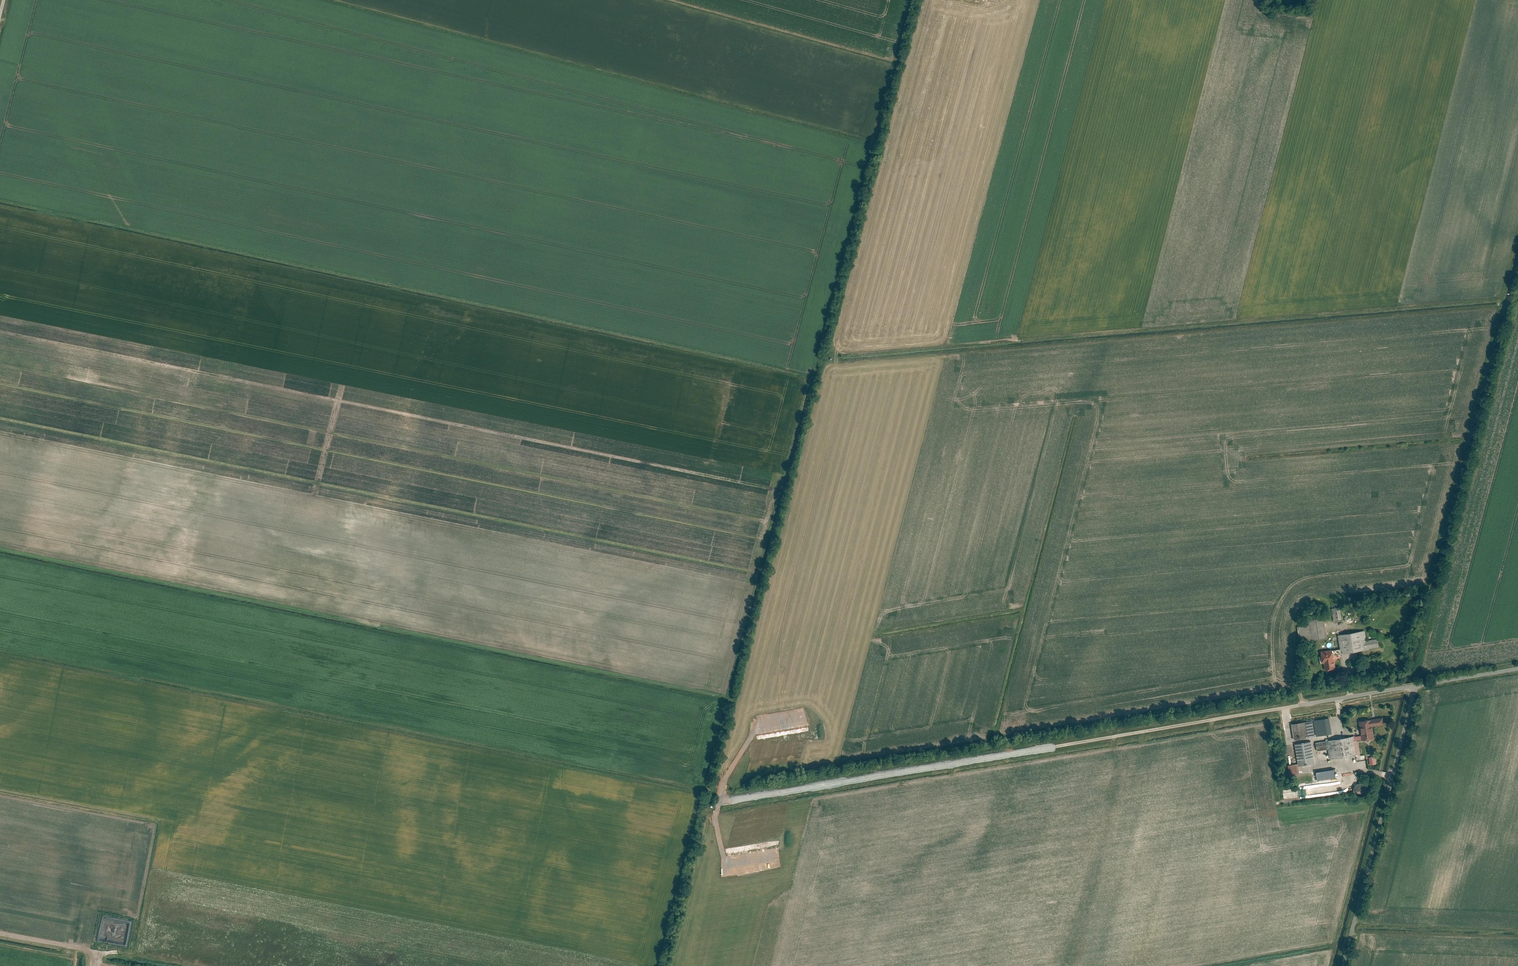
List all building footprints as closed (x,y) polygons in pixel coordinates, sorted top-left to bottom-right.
[(1342,619),(1339,607),(1331,608),(1334,621),(1342,619)] [(1326,637),(1323,616),(1307,618),(1308,624),(1298,626),(1301,641),(1326,637)] [(1365,630),(1338,634),(1341,653),(1368,649),(1379,647),(1377,638),(1366,640),(1365,630)] [(1331,651),(1320,653),(1321,662),(1323,662),(1325,670),(1334,668),(1331,651)] [(1359,753),(1357,740),(1361,739),(1362,740),(1374,738),(1372,726),(1383,724),(1381,714),(1358,719),(1361,735),(1354,736),(1326,740),(1326,741),(1316,742),(1317,751),(1328,749),(1329,759),(1357,755),(1357,754),(1359,753)] [(1316,736),(1332,733),(1329,718),(1313,720),(1316,736)] [(1312,720),(1291,724),(1294,740),(1315,736),(1312,720)] [(1314,763),(1311,741),(1295,744),(1299,766),(1314,763)] [(1333,769),(1315,772),(1316,780),(1335,777),(1333,769)] [(1247,800),(1247,807),(1258,807),(1258,799),(1247,800)]
